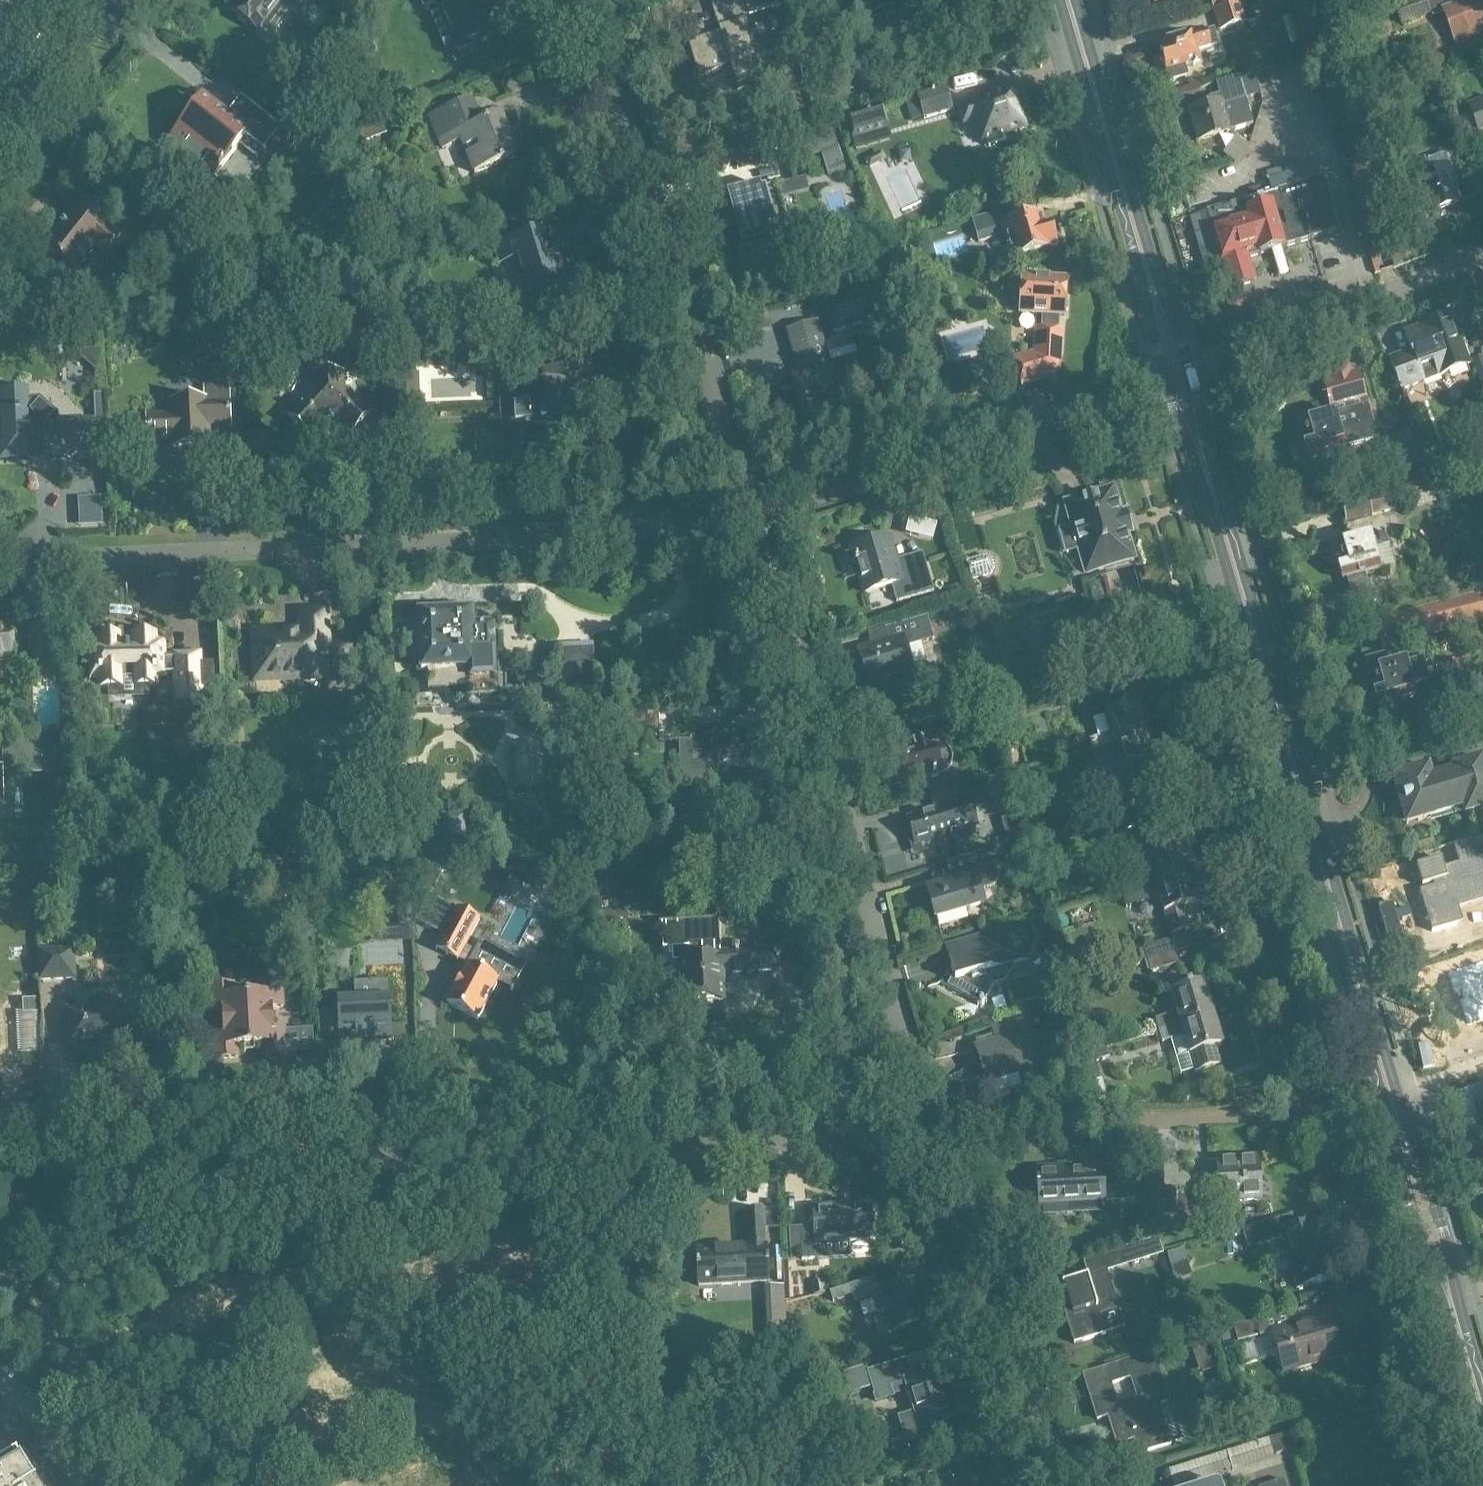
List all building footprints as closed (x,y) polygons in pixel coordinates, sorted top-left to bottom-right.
[(229,10),(256,31),(280,0),(237,0),(229,10)] [(336,0),(317,0),(329,9),(336,0)] [(419,7),(423,5),(431,24),(440,20),(452,49),(464,44),(488,34),(481,16),(484,15),(478,2),(475,3),(474,0),(416,0),(419,7)] [(689,41),(700,76),(732,66),(739,89),(763,82),(765,87),(766,87),(763,79),(764,79),(744,17),(781,5),(780,0),(720,0),(711,3),(721,31),(689,41)] [(1213,10),(1218,30),(1256,19),(1251,0),(1244,0),(1213,10)] [(1394,4),(1401,24),(1431,13),(1426,0),(1404,0),(1394,4)] [(1441,10),(1455,47),(1475,40),(1472,31),(1482,27),(1482,0),(1467,0),(1441,10)] [(1171,19),(1191,13),(1189,5),(1169,11),(1171,19)] [(1164,47),(1162,48),(1171,81),(1189,76),(1185,61),(1201,57),(1198,47),(1219,41),(1214,25),(1193,31),(1193,30),(1162,39),(1164,47)] [(1211,100),(1190,106),(1199,138),(1230,129),(1227,118),(1236,115),(1235,109),(1249,105),(1247,97),(1260,93),(1260,92),(1253,69),(1209,82),(1212,93),(1209,94),(1211,100)] [(917,95),(911,97),(917,118),(923,116),(924,118),(953,110),(946,85),(917,94),(917,95)] [(975,105),(961,109),(965,123),(979,119),(984,139),(987,138),(989,147),(1003,143),(1001,134),(1025,127),(1015,92),(1002,96),(996,93),(989,95),(986,100),(975,104),(975,105)] [(1471,101),(1480,125),(1482,124),(1482,96),(1471,101)] [(471,98),(429,115),(441,147),(461,139),(475,172),(517,156),(501,114),(480,122),(471,98)] [(203,102),(171,143),(215,179),(248,137),(265,151),(282,130),(250,105),(233,126),(203,102)] [(885,107),(846,116),(853,138),(890,128),(885,107)] [(832,128),(789,142),(795,161),(820,153),(827,175),(845,170),(832,128)] [(764,141),(732,150),(736,169),(761,163),(759,155),(767,153),(764,141)] [(1446,151),(1414,162),(1430,209),(1460,198),(1455,186),(1458,185),(1446,151)] [(885,160),(881,153),(866,160),(869,168),(885,160)] [(1268,173),(1273,192),(1209,211),(1228,276),(1232,288),(1253,281),(1246,257),(1313,238),(1339,230),(1324,177),(1318,179),(1313,160),(1268,173)] [(742,245),(749,244),(753,257),(755,257),(754,253),(796,242),(784,198),(779,182),(762,187),(761,181),(727,191),(742,245)] [(79,200),(42,249),(56,259),(48,270),(63,282),(71,271),(74,273),(93,248),(104,256),(118,238),(108,230),(112,225),(79,200)] [(1005,234),(1002,224),(998,210),(972,218),(979,242),(1005,234)] [(1014,221),(1003,224),(1002,224),(1005,234),(1013,259),(1053,247),(1052,245),(1057,244),(1052,227),(1047,228),(1043,215),(1015,223),(1014,221)] [(552,228),(493,247),(499,263),(517,257),(530,299),(578,284),(564,240),(556,243),(552,228)] [(948,240),(925,249),(934,271),(956,262),(948,240)] [(874,260),(869,244),(859,247),(864,263),(874,260)] [(1039,268),(1060,260),(1056,251),(1035,258),(1039,268)] [(1281,270),(1271,272),(1274,289),(1284,288),(1281,270)] [(1021,312),(1043,313),(1041,337),(1035,337),(1034,351),(1014,357),(1023,385),(1045,378),(1045,376),(1045,369),(1054,366),(1060,364),(1062,364),(1064,328),(1060,328),(1061,314),(1065,314),(1067,279),(1023,276),(1023,278),(1022,293),(1021,312)] [(869,286),(825,298),(833,330),(877,318),(869,286)] [(1413,348),(1391,357),(1403,387),(1441,372),(1470,361),(1451,312),(1423,323),(1423,324),(1406,330),(1413,348)] [(787,331),(801,378),(790,381),(796,401),(822,393),(823,397),(857,387),(868,383),(859,353),(829,362),(817,322),(787,331)] [(1471,359),(1482,391),(1482,355),(1471,359)] [(980,360),(957,367),(965,394),(988,387),(980,360)] [(555,388),(504,391),(506,423),(523,422),(524,447),(561,445),(559,411),(591,409),(589,370),(554,372),(555,388)] [(313,388),(288,417),(309,436),(320,424),(338,423),(351,434),(372,411),(343,385),(342,371),(312,373),(313,388)] [(420,400),(419,372),(393,373),(393,400),(420,400)] [(1308,458),(1310,457),(1378,437),(1368,403),(1360,376),(1356,377),(1329,384),(1325,386),(1334,414),(1317,419),(1313,416),(1304,418),(1303,424),(1308,440),(1305,440),(1303,441),(1308,458)] [(1466,383),(1444,390),(1447,398),(1468,391),(1466,383)] [(171,414),(148,415),(149,441),(173,439),(173,446),(209,444),(208,412),(229,411),(228,387),(205,388),(206,399),(170,401),(171,414)] [(59,421),(59,413),(40,397),(26,397),(25,390),(0,392),(0,436),(1,458),(90,454),(90,450),(88,420),(59,421)] [(1417,447),(1432,442),(1423,419),(1409,424),(1417,447)] [(1422,463),(1409,431),(1392,437),(1404,470),(1422,463)] [(1428,466),(1438,464),(1434,448),(1425,450),(1428,466)] [(1377,484),(1385,511),(1400,507),(1399,504),(1434,494),(1427,469),(1377,484)] [(1364,488),(1337,496),(1345,523),(1373,515),(1364,488)] [(1073,525),(1058,529),(1065,553),(1080,549),(1087,573),(1133,559),(1126,535),(1133,533),(1126,511),(1120,513),(1113,489),(1067,503),(1073,525)] [(1351,541),(1337,545),(1337,546),(1342,562),(1338,563),(1343,578),(1343,580),(1346,579),(1350,592),(1355,595),(1366,592),(1368,586),(1365,574),(1379,569),(1373,548),(1388,544),(1385,531),(1369,536),(1369,535),(1351,541)] [(866,593),(892,585),(897,602),(919,595),(934,591),(925,560),(897,569),(888,539),(853,549),(866,593)] [(1468,552),(1452,557),(1454,566),(1470,561),(1468,552)] [(965,562),(971,578),(991,572),(995,566),(993,559),(987,555),(965,562)] [(1460,588),(1462,595),(1482,589),(1482,582),(1460,588)] [(1375,619),(1382,646),(1481,620),(1482,626),(1482,591),(1375,619)] [(1416,592),(1395,598),(1398,607),(1418,602),(1416,592)] [(258,651),(254,651),(255,681),(256,681),(256,678),(310,676),(311,680),(329,679),(329,689),(352,689),(351,645),(329,646),(327,610),(300,611),(301,629),(280,630),(280,629),(257,630),(258,651)] [(500,654),(498,620),(474,621),(474,610),(417,612),(417,621),(411,621),(413,663),(419,662),(419,672),(427,672),(428,695),(500,692),(499,654),(500,654)] [(913,673),(911,666),(905,648),(918,644),(920,643),(934,639),(927,616),(918,618),(885,629),(889,641),(872,647),(857,651),(869,687),(913,673)] [(14,658),(13,631),(0,632),(0,659),(14,658)] [(202,703),(201,689),(220,688),(219,662),(200,663),(200,656),(199,655),(174,656),(174,659),(164,659),(163,643),(155,643),(155,635),(134,636),(132,636),(132,639),(120,639),(120,637),(98,638),(99,652),(91,652),(92,676),(100,676),(100,690),(108,689),(121,689),(121,684),(136,683),(137,688),(149,688),(157,687),(157,679),(165,679),(165,675),(175,675),(176,704),(202,703)] [(575,693),(594,692),(592,648),(562,649),(563,696),(575,696),(575,693)] [(1385,651),(1366,657),(1374,687),(1370,692),(1371,699),(1378,701),(1378,703),(1415,693),(1412,682),(1429,677),(1423,654),(1388,664),(1385,651)] [(1468,656),(1444,663),(1449,681),(1461,677),(1462,679),(1474,676),(1468,656)] [(1111,675),(1058,691),(1061,703),(1115,687),(1111,675)] [(1093,750),(1147,734),(1138,703),(1121,708),(1116,691),(1100,695),(1111,733),(1090,739),(1093,750)] [(626,737),(661,736),(660,710),(625,711),(626,737)] [(907,734),(912,750),(910,751),(891,757),(894,765),(891,768),(893,774),(897,775),(899,783),(919,777),(939,771),(944,769),(949,765),(950,762),(949,757),(948,754),(944,751),(943,745),(959,741),(953,720),(907,734)] [(748,726),(691,728),(692,772),(718,771),(719,783),(750,782),(748,726)] [(1156,765),(1147,736),(1093,752),(1096,762),(1117,756),(1123,775),(1134,772),(1142,770),(1156,765)] [(544,790),(543,757),(543,755),(542,753),(542,751),(541,750),(540,748),(538,747),(537,746),(535,745),(533,744),(531,744),(530,743),(528,744),(526,744),(524,745),(522,746),(521,747),(519,749),(518,750),(518,752),(517,754),(517,756),(517,758),(516,758),(517,790),(544,790)] [(1393,777),(1407,823),(1464,806),(1466,813),(1482,808),(1482,765),(1481,758),(1452,767),(1454,771),(1432,778),(1428,767),(1393,777)] [(948,805),(936,809),(909,818),(913,830),(914,832),(911,833),(914,844),(917,843),(918,845),(951,834),(953,839),(974,832),(973,830),(977,828),(970,807),(1016,795),(1008,772),(948,791),(952,804),(948,805)] [(1110,821),(1122,817),(1150,809),(1146,796),(1107,808),(1110,821)] [(1150,809),(1122,817),(1126,830),(1154,822),(1151,809),(1150,809)] [(472,832),(467,832),(466,815),(440,816),(440,833),(435,833),(435,854),(473,852),(472,832)] [(1134,887),(1190,871),(1180,841),(1167,845),(1160,824),(1141,829),(1152,869),(1130,875),(1134,887)] [(1422,889),(1433,929),(1458,922),(1452,903),(1482,894),(1482,835),(1462,841),(1467,860),(1460,862),(1460,861),(1433,869),(1438,884),(1422,889)] [(1017,843),(1022,858),(1033,854),(1029,839),(1017,843)] [(964,843),(956,845),(959,858),(967,855),(964,843)] [(957,880),(930,888),(938,917),(985,903),(981,890),(990,887),(993,886),(996,883),(998,880),(999,877),(999,875),(999,874),(996,864),(986,867),(981,853),(951,862),(957,880)] [(429,862),(429,880),(463,880),(463,862),(429,862)] [(187,872),(174,873),(175,888),(187,887),(187,872)] [(1198,902),(1189,872),(1133,888),(1121,891),(1126,908),(1161,897),(1165,912),(1171,933),(1190,927),(1184,906),(1198,902)] [(672,961),(678,961),(681,1006),(725,1003),(724,974),(778,971),(777,950),(714,953),(714,947),(720,947),(718,900),(660,903),(662,950),(672,949),(672,961)] [(935,939),(990,922),(986,908),(931,925),(935,939)] [(598,911),(599,921),(628,918),(628,909),(598,911)] [(1047,930),(1044,917),(1031,920),(1034,933),(1047,930)] [(485,1004),(499,981),(476,969),(483,956),(466,947),(473,935),(450,923),(435,949),(467,966),(447,1002),(477,1018),(485,1004)] [(943,980),(927,985),(927,986),(943,982),(978,1001),(979,1005),(988,1002),(987,998),(995,984),(1007,981),(1016,963),(1038,957),(1037,955),(1026,959),(1020,956),(1016,957),(990,943),(989,939),(985,941),(983,934),(947,944),(952,965),(955,974),(953,977),(957,979),(957,980),(954,986),(943,980)] [(1147,959),(1176,951),(1190,946),(1187,935),(1143,947),(1147,959)] [(74,950),(40,951),(41,979),(75,978),(74,950)] [(1176,951),(1147,959),(1150,972),(1179,964),(1176,951)] [(1448,972),(1455,994),(1462,992),(1464,997),(1460,999),(1468,1024),(1468,1026),(1482,1021),(1482,960),(1448,972)] [(360,999),(337,1000),(339,1041),(391,1038),(388,981),(370,982),(370,988),(359,989),(360,999)] [(211,1010),(224,1009),(225,1033),(213,1034),(214,1044),(212,1044),(212,1048),(214,1048),(215,1058),(238,1056),(237,1044),(262,1043),(262,1055),(286,1054),(285,1030),(273,1030),(271,1006),(283,1006),(282,982),(258,983),(259,995),(234,997),(233,985),(210,986),(211,1010)] [(1159,1030),(1215,1015),(1206,984),(1172,994),(1177,1012),(1156,1018),(1159,1030)] [(37,1027),(36,1001),(13,1002),(14,1027),(37,1027)] [(69,1010),(67,1010),(67,1012),(68,1012),(69,1045),(69,1047),(71,1047),(98,1045),(98,1049),(114,1049),(114,1044),(140,1043),(140,1044),(142,1044),(142,1042),(140,1009),(141,1009),(140,1007),(138,1007),(117,1008),(117,1002),(90,1003),(91,1009),(69,1010)] [(999,1041),(977,1048),(988,1082),(991,1082),(994,1093),(1024,1084),(1020,1072),(1044,1065),(1028,1012),(994,1023),(999,1041)] [(1223,1046),(1215,1015),(1159,1030),(1162,1041),(1185,1035),(1195,1071),(1221,1064),(1216,1048),(1223,1046)] [(1015,1091),(987,1100),(990,1109),(1018,1100),(1015,1091)] [(1218,1184),(1199,1185),(1200,1213),(1220,1212),(1219,1201),(1261,1198),(1258,1157),(1217,1159),(1218,1184)] [(1039,1180),(1037,1180),(1037,1185),(1039,1185),(1040,1205),(1105,1201),(1104,1200),(1118,1199),(1117,1167),(1103,1168),(1103,1166),(1038,1170),(1039,1180)] [(1177,1217),(1175,1189),(1159,1190),(1161,1223),(1170,1223),(1170,1218),(1177,1217)] [(800,1227),(802,1259),(817,1258),(816,1242),(849,1240),(874,1238),(872,1203),(813,1207),(814,1226),(800,1227)] [(747,1246),(696,1249),(698,1285),(769,1281),(767,1245),(765,1245),(763,1209),(745,1210),(747,1246)] [(1292,1214),(1243,1229),(1248,1247),(1272,1240),(1270,1233),(1280,1230),(1297,1287),(1331,1277),(1314,1220),(1296,1225),(1292,1214)] [(1164,1255),(1159,1239),(1135,1247),(1139,1262),(1164,1255)] [(1197,1258),(1179,1250),(1170,1271),(1188,1279),(1197,1258)] [(1107,1271),(1056,1287),(1074,1344),(1106,1334),(1100,1315),(1119,1309),(1107,1271)] [(878,1276),(850,1285),(855,1301),(872,1295),(877,1313),(887,1309),(894,1329),(924,1320),(912,1280),(882,1289),(878,1276)] [(770,1286),(773,1326),(786,1325),(784,1285),(770,1286)] [(1285,1312),(1234,1327),(1238,1342),(1273,1332),(1284,1372),(1341,1355),(1329,1315),(1289,1327),(1285,1312)] [(1206,1350),(1194,1354),(1200,1374),(1212,1371),(1206,1350)] [(1107,1392),(1091,1398),(1098,1419),(1108,1415),(1116,1442),(1134,1436),(1139,1452),(1171,1442),(1144,1355),(1119,1363),(1124,1379),(1131,1376),(1138,1398),(1112,1406),(1107,1392)] [(913,1412),(913,1415),(901,1418),(908,1441),(938,1432),(935,1422),(937,1421),(954,1416),(939,1368),(902,1379),(913,1412)] [(1169,1470),(1174,1485),(1182,1485),(1299,1449),(1294,1431),(1169,1470)] [(0,1470),(0,1485),(33,1485),(17,1459),(0,1470)] [(462,1482),(457,1469),(445,1473),(450,1485),(452,1485),(462,1482)]
